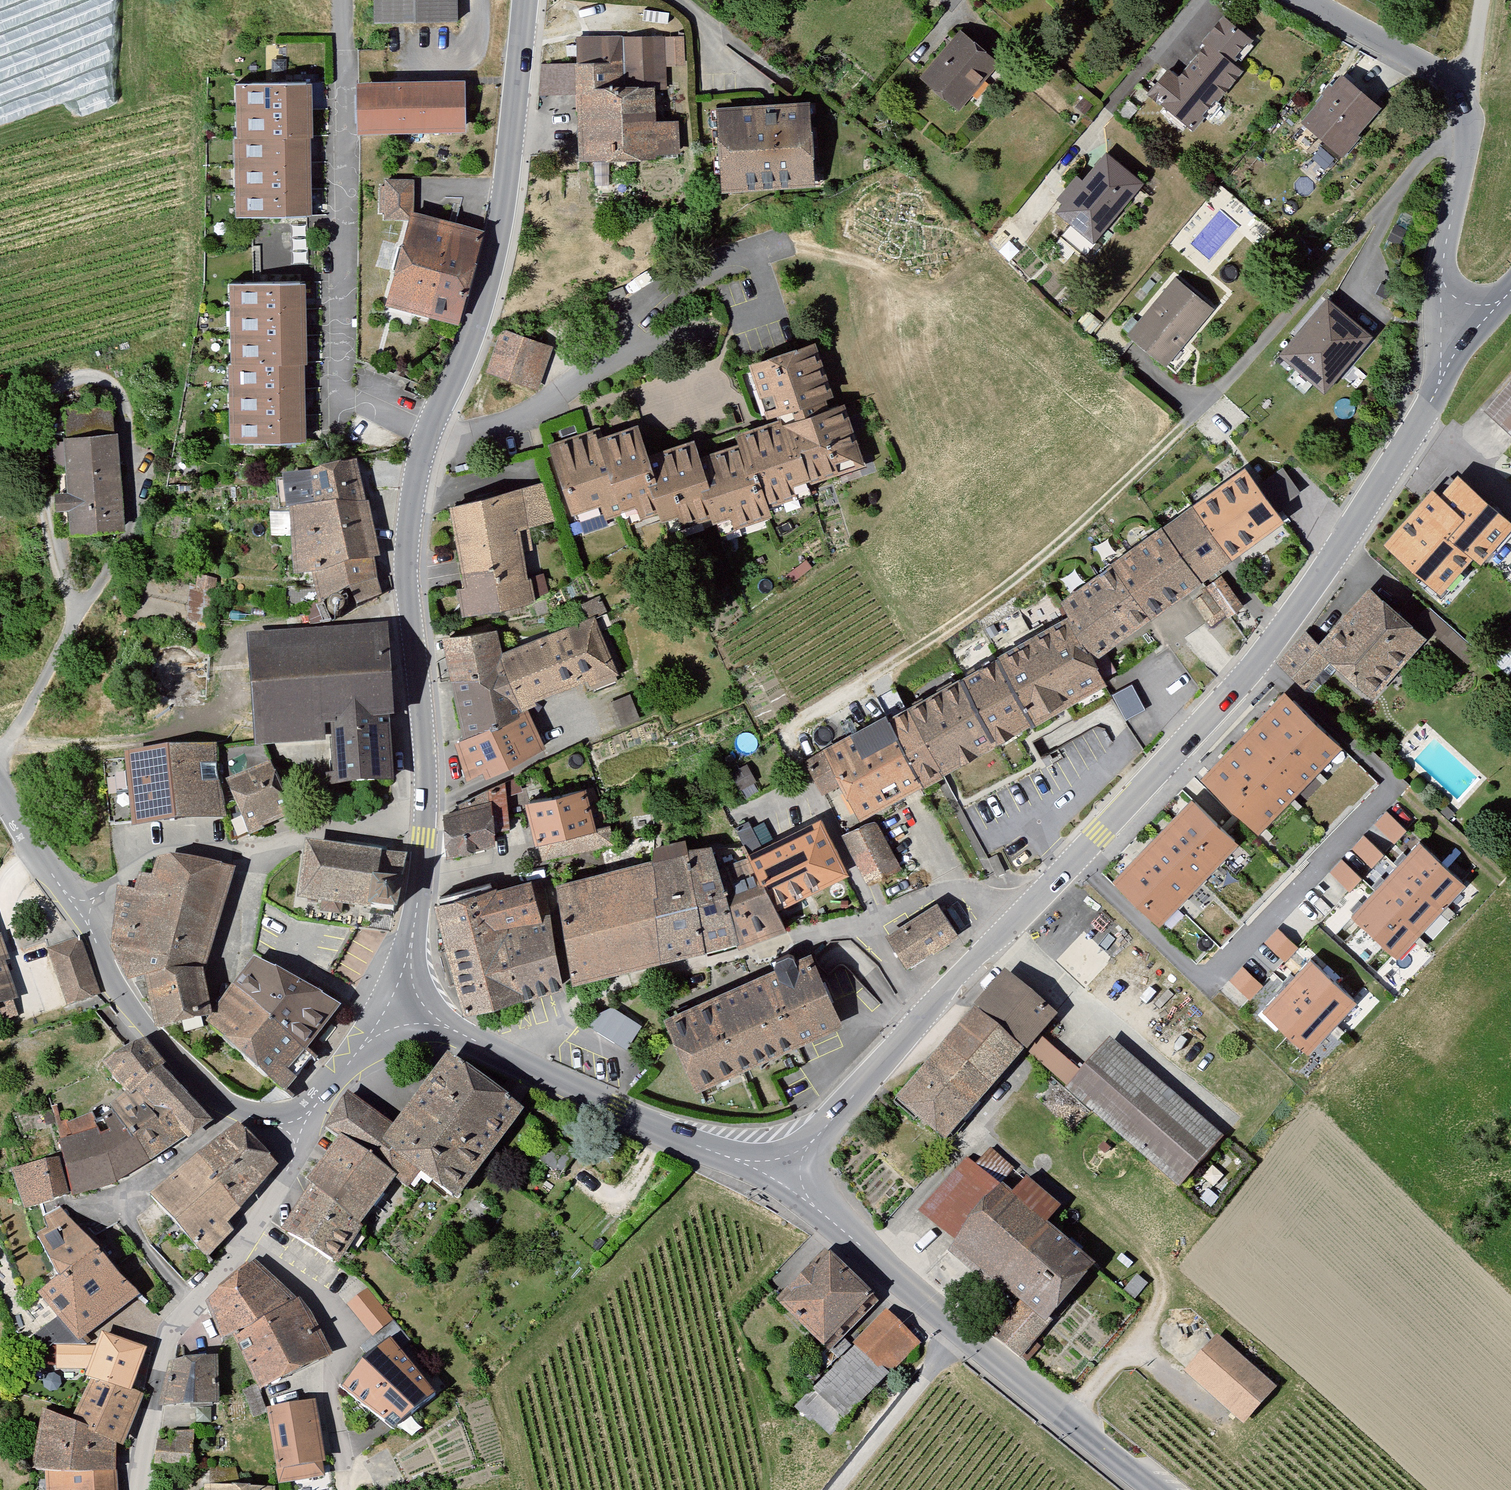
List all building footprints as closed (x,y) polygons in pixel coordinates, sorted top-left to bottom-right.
[(368,27),(459,25),(459,0),(368,0),(368,27)] [(1246,41),(1219,18),(1198,43),(1202,46),(1174,79),(1164,71),(1142,97),(1190,136),(1244,70),(1231,59),(1246,41)] [(997,65),(954,29),(915,76),(958,112),(997,65)] [(574,65),(538,61),(533,94),(571,96),(577,161),(589,164),(589,182),(608,181),(608,164),(679,159),(675,118),(652,119),(653,92),(667,93),(665,70),(685,70),(682,37),(573,37),(574,65)] [(1375,109),(1335,77),(1328,86),(1324,82),(1313,96),(1318,100),(1299,123),(1338,154),(1375,109)] [(466,83),(356,85),(357,137),(467,134),(466,83)] [(302,88),(231,90),(233,141),(227,141),(229,223),(305,221),(302,88)] [(806,105),(711,109),(707,139),(708,162),(713,193),(814,188),(806,105)] [(1057,207),(1052,214),(1092,245),(1139,185),(1103,156),(1082,182),(1074,176),(1052,204),(1057,207)] [(378,222),(398,224),(389,245),(384,270),(378,303),(457,330),(484,230),(411,211),(415,182),(378,181),(378,222)] [(1170,280),(1123,336),(1161,370),(1211,312),(1170,280)] [(297,284),(222,287),(225,365),(219,368),(222,447),(303,444),(297,284)] [(623,288),(607,293),(610,304),(626,299),(623,288)] [(1375,331),(1328,293),(1281,350),(1326,387),(1375,331)] [(549,350),(502,329),(486,380),(537,396),(549,350)] [(632,425),(550,449),(561,484),(569,511),(599,502),(604,519),(617,521),(647,515),(656,524),(670,519),(675,532),(702,520),(714,530),(766,517),(780,507),(775,500),(785,493),(789,499),(806,494),(803,482),(859,464),(839,403),(821,408),(823,400),(830,397),(812,342),(743,364),(761,418),(760,427),(753,434),(747,429),(729,434),(733,449),(695,460),(690,441),(641,455),(632,425)] [(1478,411),(1510,441),(1510,375),(1478,411)] [(117,436),(63,441),(71,538),(125,534),(117,436)] [(358,462),(270,477),(288,574),(307,580),(313,607),(343,599),(353,617),(382,600),(358,462)] [(1254,482),(1268,508),(1299,492),(1284,465),(1254,482)] [(878,717),(805,759),(823,794),(830,791),(848,817),(1101,688),(1084,657),(1280,531),(1240,469),(1054,605),(1060,623),(883,721),(878,717)] [(1432,485),(1387,535),(1439,590),(1510,512),(1459,473),(1440,492),(1432,485)] [(540,486),(442,507),(457,588),(453,590),(454,621),(547,599),(541,574),(519,579),(519,554),(531,550),(530,529),(552,522),(540,486)] [(1219,618),(1242,601),(1221,574),(1199,590),(1219,618)] [(1306,632),(1278,665),(1311,696),(1341,664),(1374,693),(1425,639),(1370,588),(1318,644),(1306,632)] [(449,743),(465,783),(541,746),(524,710),(584,685),(591,691),(617,677),(591,621),(605,613),(598,600),(579,608),(582,622),(497,653),(492,630),(436,639),(458,736),(449,743)] [(1498,637),(1510,648),(1510,622),(1498,637)] [(382,628),(240,637),(235,694),(247,750),(318,746),(319,793),(388,789),(383,740),(390,740),(380,680),(382,628)] [(1125,714),(1143,705),(1132,684),(1114,693),(1125,714)] [(1342,741),(1286,687),(1203,773),(1259,828),(1342,741)] [(154,751),(117,757),(122,835),(164,827),(220,822),(211,750),(154,751)] [(288,816),(262,764),(216,786),(243,839),(288,816)] [(483,802),(443,815),(447,861),(491,848),(486,834),(505,831),(503,800),(527,792),(519,773),(483,790),(483,802)] [(575,786),(520,801),(528,846),(533,846),(535,862),(611,847),(590,788),(575,786)] [(1240,839),(1194,794),(1113,877),(1160,922),(1240,839)] [(1407,827),(1387,809),(1375,822),(1395,840),(1407,827)] [(872,821),(838,836),(861,888),(897,870),(872,821)] [(649,860),(548,884),(552,938),(567,987),(781,930),(770,911),(840,876),(814,822),(758,845),(747,823),(733,829),(743,847),(714,852),(686,851),(679,844),(651,848),(649,860)] [(1386,852),(1366,834),(1354,847),(1374,865),(1386,852)] [(1467,880),(1419,838),(1352,913),(1400,956),(1467,880)] [(406,853),(306,839),(298,895),(398,909),(406,853)] [(234,870),(170,852),(160,858),(157,876),(142,873),(139,891),(124,888),(114,946),(123,987),(143,983),(156,1025),(211,1014),(208,977),(206,974),(234,870)] [(1363,875),(1343,857),(1331,869),(1351,888),(1363,875)] [(528,881),(436,907),(468,1015),(558,988),(528,881)] [(933,900),(881,934),(904,969),(955,935),(933,900)] [(1299,945),(1279,927),(1267,940),(1287,958),(1299,945)] [(22,1022),(14,1001),(3,970),(11,967),(0,936),(0,1030),(22,1022)] [(76,938),(41,952),(64,1013),(100,1000),(76,938)] [(769,971),(658,1019),(665,1041),(675,1067),(691,1092),(835,1027),(804,955),(786,964),(785,955),(765,963),(769,971)] [(1358,996),(1311,955),(1263,1008),(1310,1050),(1358,996)] [(333,1009),(255,961),(212,1022),(288,1099),(315,1062),(302,1053),(333,1009)] [(1263,983),(1243,965),(1231,978),(1251,996),(1263,983)] [(887,1104),(940,1149),(1022,1053),(1065,1087),(1058,1094),(1176,1193),(1224,1136),(1111,1037),(1079,1069),(1040,1038),(1054,1021),(998,973),(887,1104)] [(589,1025),(626,1048),(641,1023),(604,1000),(589,1025)] [(52,1161),(3,1172),(16,1215),(63,1197),(110,1186),(142,1166),(180,1141),(184,1143),(211,1122),(139,1043),(106,1059),(95,1069),(121,1097),(104,1110),(108,1116),(90,1125),(87,1117),(61,1126),(65,1138),(50,1144),(52,1161)] [(303,1188),(273,1232),(329,1270),(356,1230),(352,1224),(390,1181),(402,1188),(409,1178),(448,1202),(518,1111),(512,1108),(526,1093),(506,1083),(494,1095),(440,1057),(389,1125),(342,1094),(319,1131),(329,1139),(298,1184),(303,1188)] [(233,1127),(144,1196),(165,1226),(203,1263),(229,1232),(222,1225),(273,1169),(233,1127)] [(575,1157),(549,1137),(531,1160),(557,1180),(575,1157)] [(974,1171),(964,1162),(921,1214),(957,1244),(947,1257),(1011,1309),(986,1340),(1015,1363),(1095,1265),(1049,1227),(1063,1210),(990,1151),(974,1171)] [(57,1209),(38,1219),(41,1230),(30,1237),(45,1275),(54,1276),(31,1297),(71,1347),(133,1297),(87,1254),(57,1209)] [(785,1299),(774,1310),(831,1366),(787,1409),(808,1430),(813,1425),(824,1435),(914,1345),(826,1257),(810,1273),(806,1269),(780,1294),(785,1299)] [(211,1289),(200,1303),(216,1338),(232,1331),(252,1396),(327,1357),(291,1301),(247,1263),(211,1289)] [(395,1321),(368,1288),(347,1305),(374,1337),(395,1321)] [(45,1349),(44,1371),(82,1371),(77,1379),(85,1381),(65,1424),(37,1413),(25,1472),(44,1474),(44,1489),(115,1489),(116,1475),(110,1472),(111,1452),(141,1399),(127,1392),(145,1351),(98,1335),(89,1350),(45,1349)] [(393,1428),(436,1393),(391,1337),(341,1386),(393,1428)] [(1277,1391),(1214,1337),(1181,1374),(1244,1429),(1277,1391)] [(214,1358),(164,1364),(152,1410),(212,1406),(214,1358)] [(286,1405),(260,1411),(271,1474),(277,1484),(320,1479),(311,1404),(286,1405)] [(166,1443),(153,1441),(148,1454),(150,1466),(190,1471),(194,1431),(168,1428),(166,1443)]
